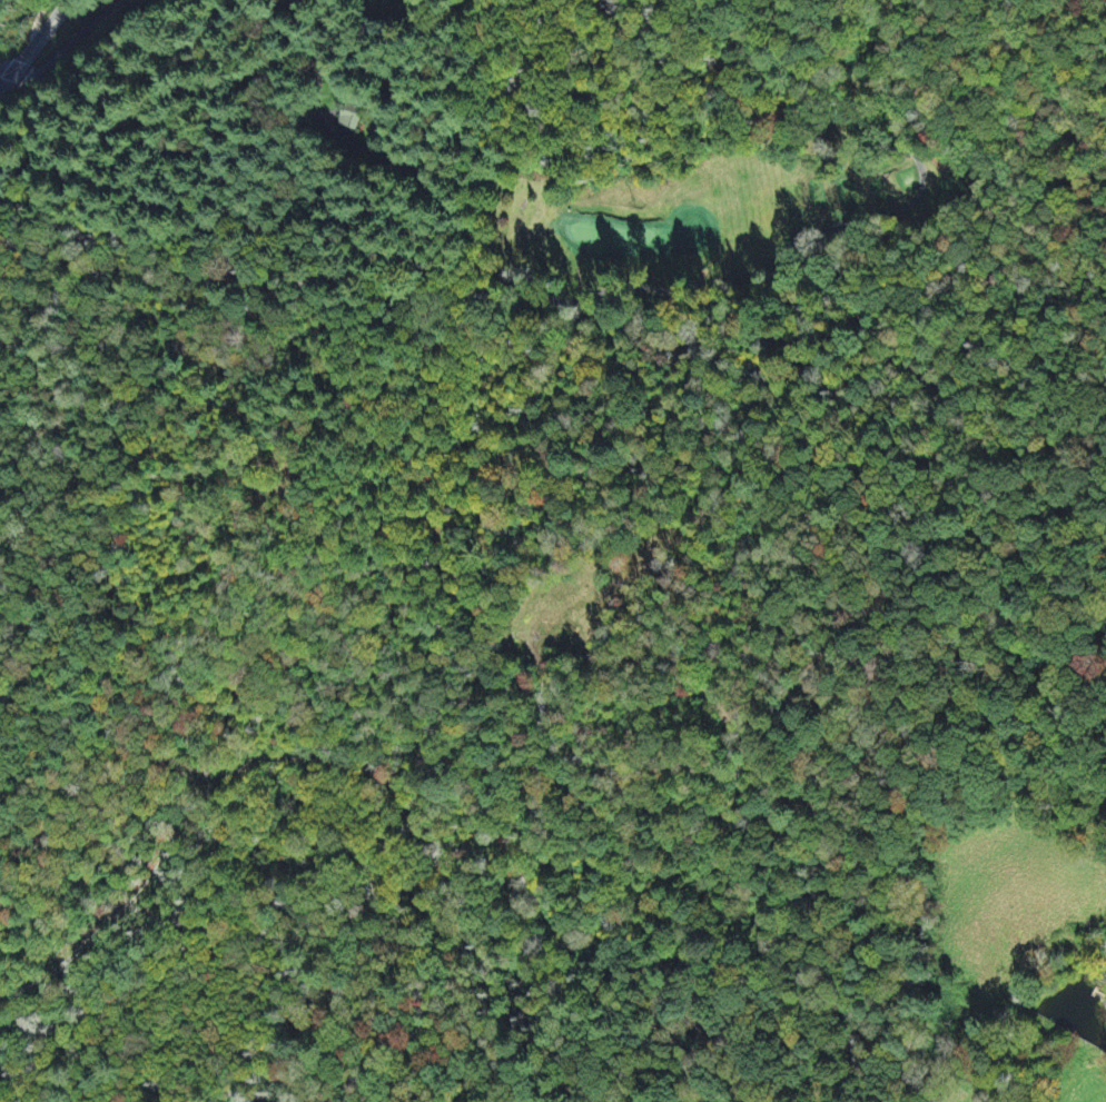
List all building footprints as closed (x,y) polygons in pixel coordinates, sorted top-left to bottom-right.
[(337,127),(355,133),(362,111),(344,106),(337,127)]
